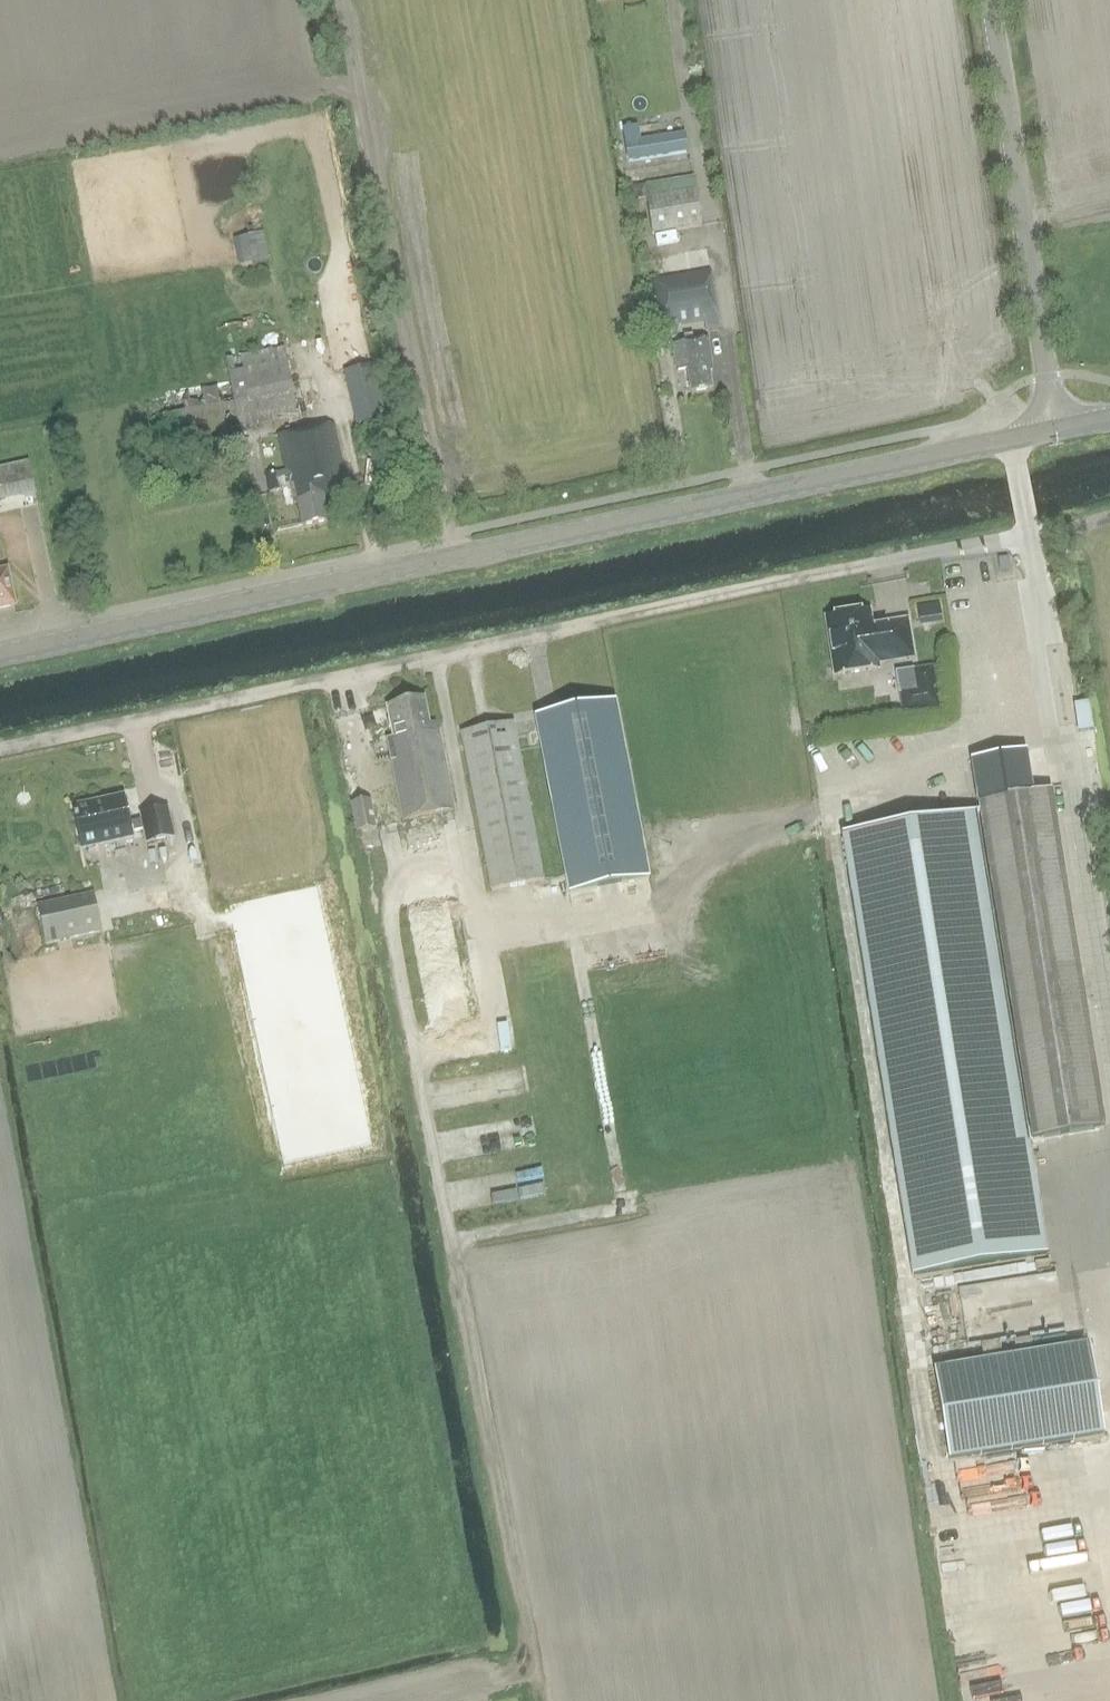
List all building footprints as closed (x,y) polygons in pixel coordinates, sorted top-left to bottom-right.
[(623,130),(629,163),(686,153),(686,149),(687,146),(686,142),(684,138),(683,135),(641,141),(638,128),(623,130)] [(646,199),(653,235),(702,226),(693,178),(627,190),(630,202),(646,199)] [(258,260),(272,259),(271,232),(256,233),(258,260)] [(711,271),(651,280),(660,331),(705,324),(706,333),(721,330),(711,271)] [(710,372),(713,372),(708,339),(673,345),(677,372),(687,370),(691,393),(713,389),(710,372)] [(145,402),(153,443),(298,418),(286,349),(226,360),(231,387),(145,402)] [(335,424),(301,431),(281,435),(279,435),(286,471),(266,475),(270,493),(283,490),(282,487),(291,486),(294,504),(298,504),(303,526),(329,521),(324,497),(349,492),(335,424)] [(204,463),(234,458),(230,436),(200,441),(204,463)] [(0,468),(0,496),(1,502),(36,494),(29,462),(0,468)] [(15,606),(7,571),(0,573),(0,609),(15,606)] [(947,621),(948,601),(924,600),(923,620),(947,621)] [(916,659),(909,619),(874,624),(871,610),(824,617),(834,678),(881,671),(880,665),(916,659)] [(941,709),(934,666),(912,670),(915,690),(899,692),(903,715),(941,709)] [(401,821),(451,809),(437,733),(435,723),(430,724),(424,699),(386,708),(389,719),(385,721),(386,730),(391,732),(393,739),(385,741),(401,821)] [(569,895),(650,880),(616,703),(536,719),(538,731),(528,733),(531,747),(540,745),(569,895)] [(1076,733),(1092,730),(1088,703),(1072,706),(1076,733)] [(515,723),(461,733),(491,891),(545,881),(515,723)] [(843,835),(913,1276),(1046,1255),(1028,1141),(1105,1129),(1051,792),(1018,797),(1011,756),(973,762),(981,813),(843,835)] [(167,810),(141,815),(142,822),(129,825),(123,798),(73,809),(82,850),(132,839),(131,833),(144,830),(147,843),(173,837),(167,810)] [(376,829),(371,801),(351,804),(357,833),(376,829)] [(101,933),(93,895),(36,907),(44,945),(101,933)] [(1089,1345),(935,1371),(950,1461),(1104,1436),(1089,1345)] [(1019,1488),(1021,1518),(1079,1513),(1076,1484),(1019,1488)]
